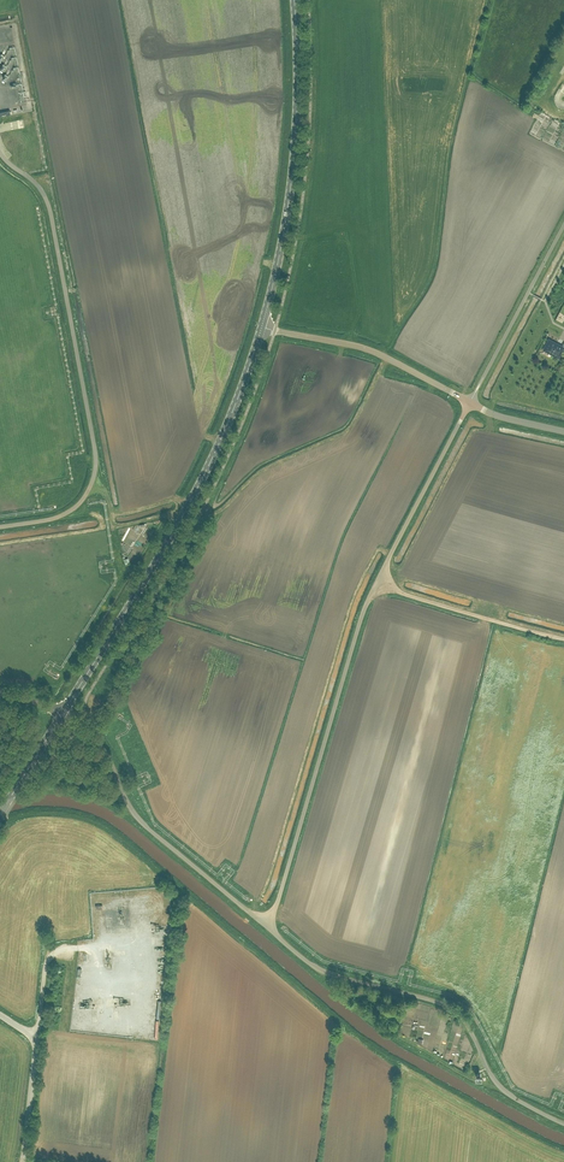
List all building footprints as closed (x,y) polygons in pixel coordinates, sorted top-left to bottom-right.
[(19,84),(22,102),(28,101),(24,83),(19,84)] [(558,357),(563,347),(549,340),(544,349),(558,357)] [(109,909),(118,907),(116,896),(106,898),(107,904),(108,903),(109,909)] [(455,1055),(461,1037),(453,1035),(448,1053),(455,1055)]
